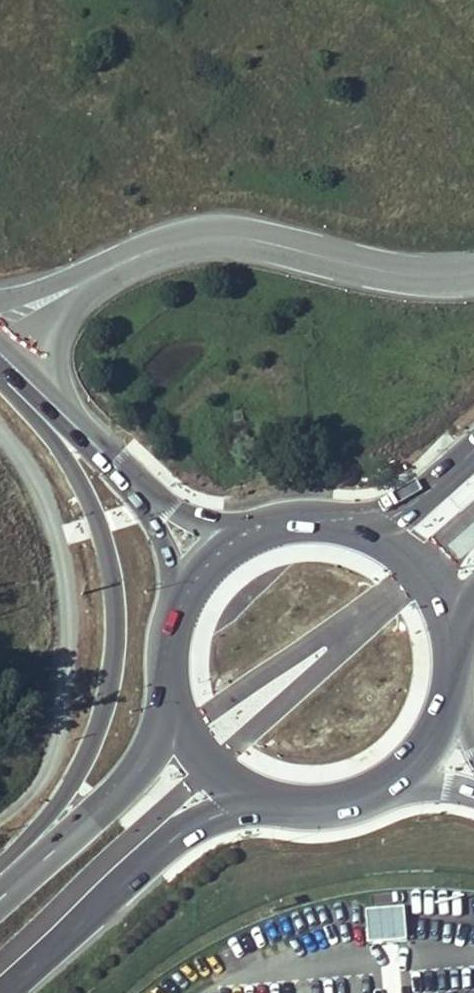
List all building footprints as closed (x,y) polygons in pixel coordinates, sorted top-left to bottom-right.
[(364,907),(368,939),(407,935),(404,903),(364,907)] [(402,950),(401,938),(372,942),(374,954),(402,950)]
